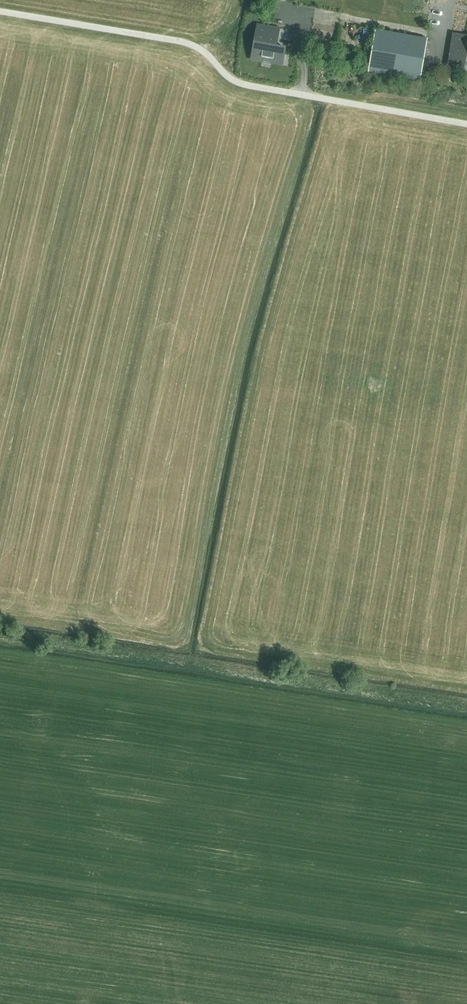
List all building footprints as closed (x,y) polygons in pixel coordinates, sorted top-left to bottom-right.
[(252,57),(262,59),(263,57),(272,59),(272,60),(282,62),(285,48),(276,46),(277,40),(266,38),(268,30),(257,28),(252,57)] [(420,81),(427,40),(375,30),(368,72),(420,81)] [(461,67),(463,54),(466,54),(466,36),(453,34),(448,65),(452,66),(454,66),(461,67)]
